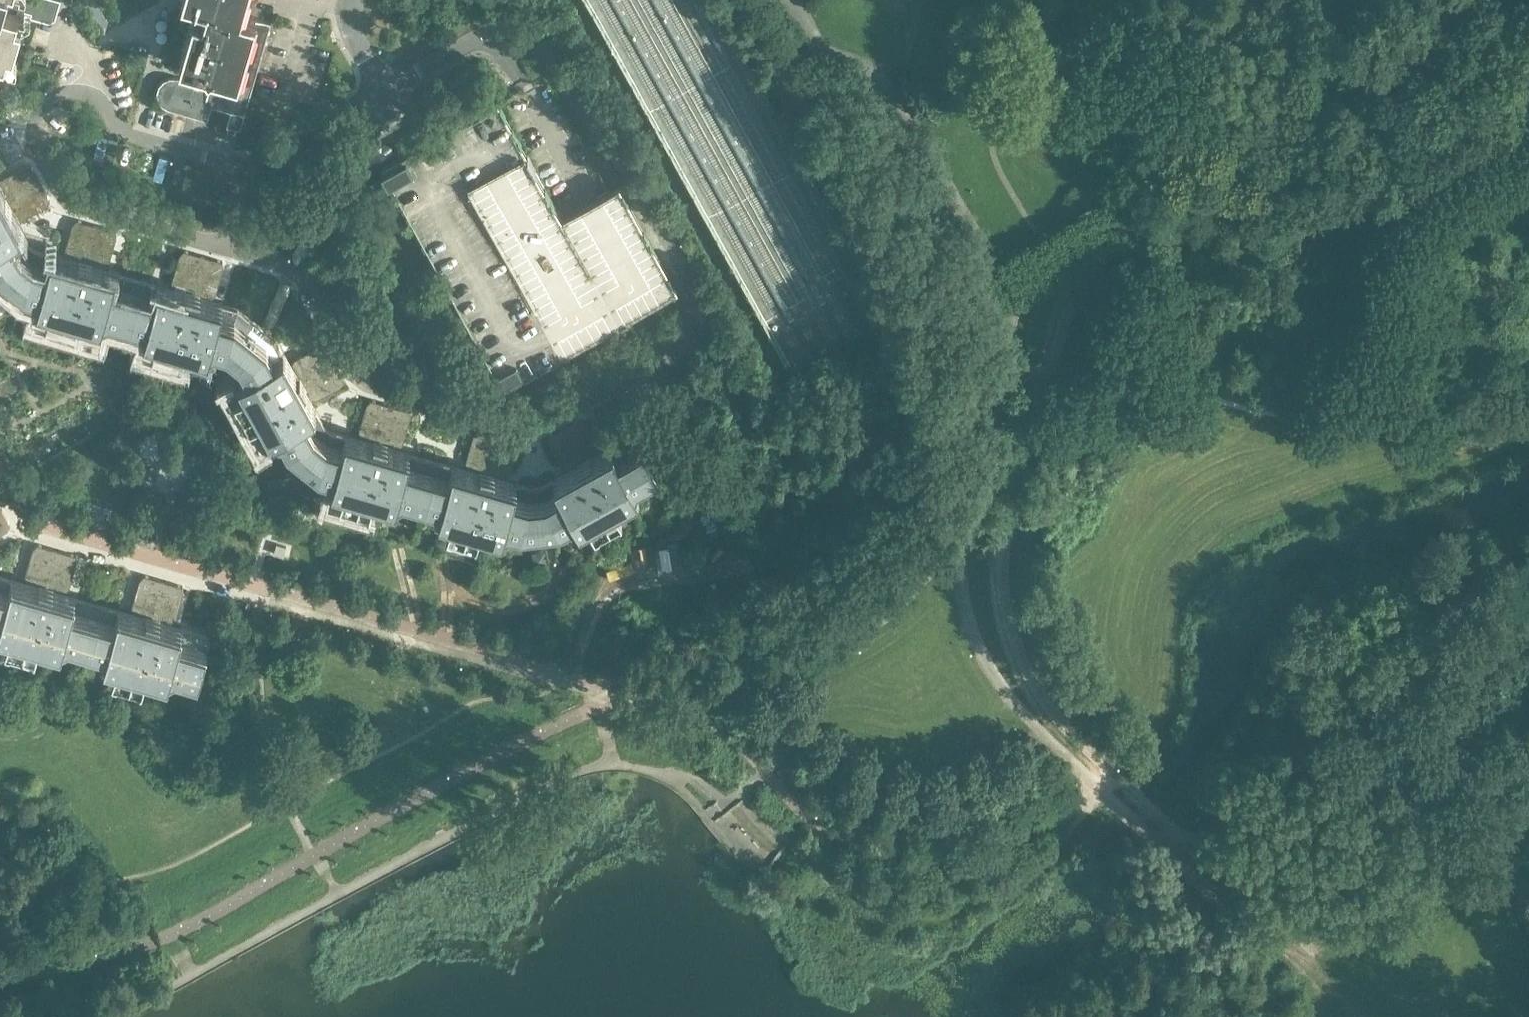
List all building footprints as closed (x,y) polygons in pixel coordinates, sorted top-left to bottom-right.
[(7,50),(13,52),(25,10),(32,12),(36,0),(0,0),(0,58),(5,60),(7,50)] [(206,6),(203,19),(193,16),(179,63),(193,67),(194,74),(198,75),(203,70),(205,70),(203,76),(194,81),(178,77),(171,77),(164,79),(159,85),(158,86),(158,88),(157,91),(157,93),(157,95),(158,98),(159,100),(159,101),(161,103),(163,105),(165,106),(167,107),(169,108),(208,119),(212,104),(231,110),(227,125),(229,125),(227,130),(235,132),(237,128),(240,129),(243,120),(246,121),(248,115),(245,114),(271,22),(241,14),(245,0),(186,0),(206,6)] [(678,290),(620,185),(590,201),(561,217),(535,169),(535,168),(527,153),(527,154),(498,101),(382,166),(384,170),(381,172),(388,184),(391,182),(495,370),(492,371),(498,383),(501,382),(503,386),(678,290)] [(31,165),(25,165),(1,178),(0,180),(0,188),(17,219),(23,219),(47,205),(51,200),(31,165)] [(4,283),(21,297),(37,302),(34,312),(98,331),(101,320),(126,327),(140,277),(105,267),(66,256),(36,248),(30,242),(17,219),(0,188),(0,280),(4,283)] [(110,262),(117,236),(116,230),(77,219),(73,224),(65,250),(66,256),(105,267),(110,262)] [(324,422),(311,399),(318,399),(341,386),(345,380),(326,345),(319,345),(295,358),(291,364),(276,336),(270,331),(238,306),(212,298),(216,293),(224,267),(223,261),(184,249),(180,254),(172,280),(173,287),(140,277),(126,327),(144,332),(141,343),(205,361),(208,351),(223,355),(231,361),(235,369),(238,375),(229,380),(261,438),(271,433),(279,447),(306,469),(315,476),(331,481),(328,492),(392,510),(395,500),(422,508),(437,458),(399,447),(404,443),(411,417),(410,410),(371,399),(367,404),(359,430),(360,436),(330,428),(324,422)] [(584,531),(632,505),(643,499),(637,490),(663,476),(638,431),(611,446),(603,450),(603,443),(589,419),(584,416),(549,435),(549,442),(562,466),(568,469),(540,485),(532,486),(506,478),(511,473),(518,447),(517,441),(478,430),(474,435),(466,460),(467,467),(437,458),(422,508),(438,512),(435,523),(499,541),(502,531),(517,535),(543,532),(564,530),(579,522),(584,531)] [(7,530),(11,525),(0,505),(0,534),(7,530)] [(102,603),(89,601),(65,592),(70,587),(77,561),(76,555),(38,543),(33,548),(25,574),(27,581),(8,575),(0,573),(0,638),(58,655),(61,645),(88,652),(102,603)] [(198,677),(210,634),(181,626),(172,623),(177,618),(184,592),(183,586),(144,574),(140,579),(132,605),(133,612),(102,603),(88,652),(104,657),(101,667),(165,686),(168,676),(192,683),(189,693),(208,699),(213,682),(198,677)]
